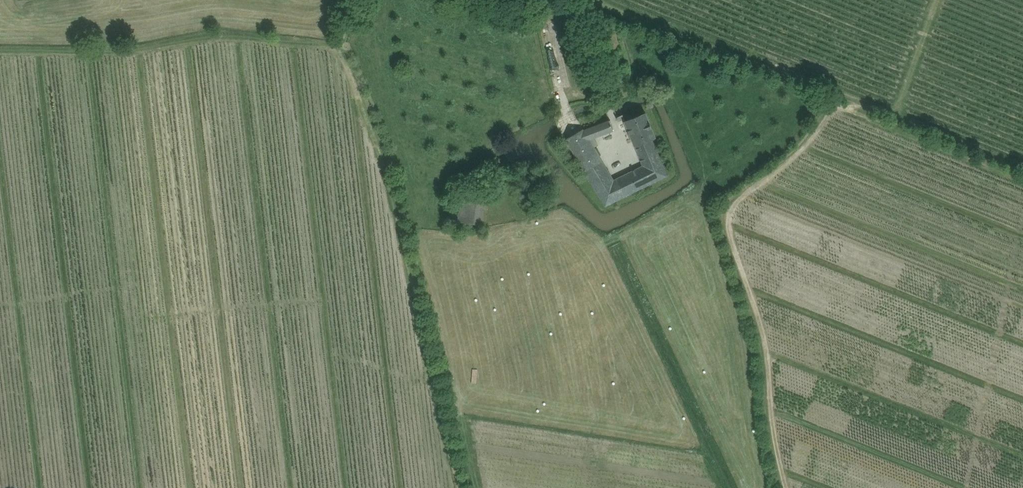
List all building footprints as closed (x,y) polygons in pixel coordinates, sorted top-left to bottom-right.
[(609,120),(604,122),(584,130),(583,129),(566,139),(606,206),(668,175),(656,147),(653,139),(656,138),(646,113),(625,121),(634,146),(635,145),(643,166),(614,179),(591,140),(613,131),(612,128),(609,120)] [(485,220),(485,201),(473,201),(472,220),(485,220)]
